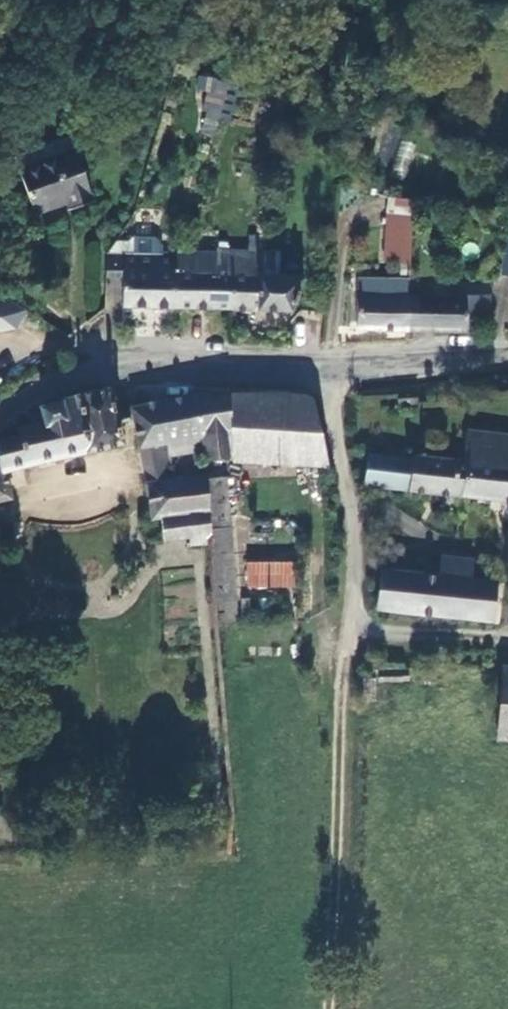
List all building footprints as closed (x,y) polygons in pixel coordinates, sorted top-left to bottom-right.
[(214,135),(223,102),(228,82),(215,80),(216,78),(201,75),(198,89),(207,91),(202,109),(207,110),(201,132),(214,135)] [(238,85),(228,82),(223,102),(233,104),(234,100),(238,85)] [(80,149),(21,163),(30,201),(65,192),(71,211),(94,205),(80,149)] [(412,211),(386,210),(383,258),(409,259),(412,211)] [(174,253),(161,253),(161,244),(158,239),(152,236),(129,237),(130,253),(104,254),(100,254),(103,276),(120,276),(119,310),(172,311),(174,253)] [(130,253),(129,237),(124,242),(111,242),(104,254),(130,253)] [(229,311),(229,273),(263,274),(263,247),(215,247),(215,252),(174,251),(174,253),(172,311),(229,311)] [(407,295),(408,269),(400,269),(398,279),(358,275),(358,289),(376,289),(376,295),(407,295)] [(292,312),(305,274),(263,274),(229,273),(229,311),(292,312)] [(405,330),(407,295),(376,295),(376,289),(358,289),(355,328),(405,330)] [(484,295),(407,295),(405,330),(467,332),(469,318),(490,318),(491,293),(484,295)] [(231,431),(226,387),(193,393),(199,434),(231,431)] [(315,395),(226,387),(231,431),(199,434),(201,450),(202,459),(240,457),(331,466),(315,395)] [(112,392),(100,393),(37,409),(42,427),(16,434),(18,444),(0,448),(0,506),(15,502),(9,474),(124,448),(112,392)] [(199,434),(193,393),(151,400),(157,442),(167,441),(181,439),(183,452),(201,450),(199,434)] [(136,445),(157,442),(151,400),(128,404),(136,445)] [(471,432),(468,460),(422,455),(422,458),(371,454),(369,488),(507,499),(507,435),(471,432)] [(167,441),(169,454),(183,452),(181,439),(167,441)] [(145,480),(174,477),(169,454),(167,441),(157,442),(136,445),(145,480)] [(204,477),(204,475),(174,477),(145,480),(151,522),(160,520),(161,536),(188,532),(191,545),(210,543),(210,526),(204,477)] [(226,475),(204,477),(210,526),(229,523),(232,523),(226,475)] [(229,523),(210,526),(210,543),(216,624),(236,623),(229,523)] [(442,559),(441,578),(474,581),(476,562),(442,559)] [(248,585),(295,585),(295,565),(248,565),(248,585)] [(380,614),(495,623),(498,583),(474,581),(441,578),(383,574),(380,614)] [(503,670),(499,740),(507,740),(507,670),(503,670)]
